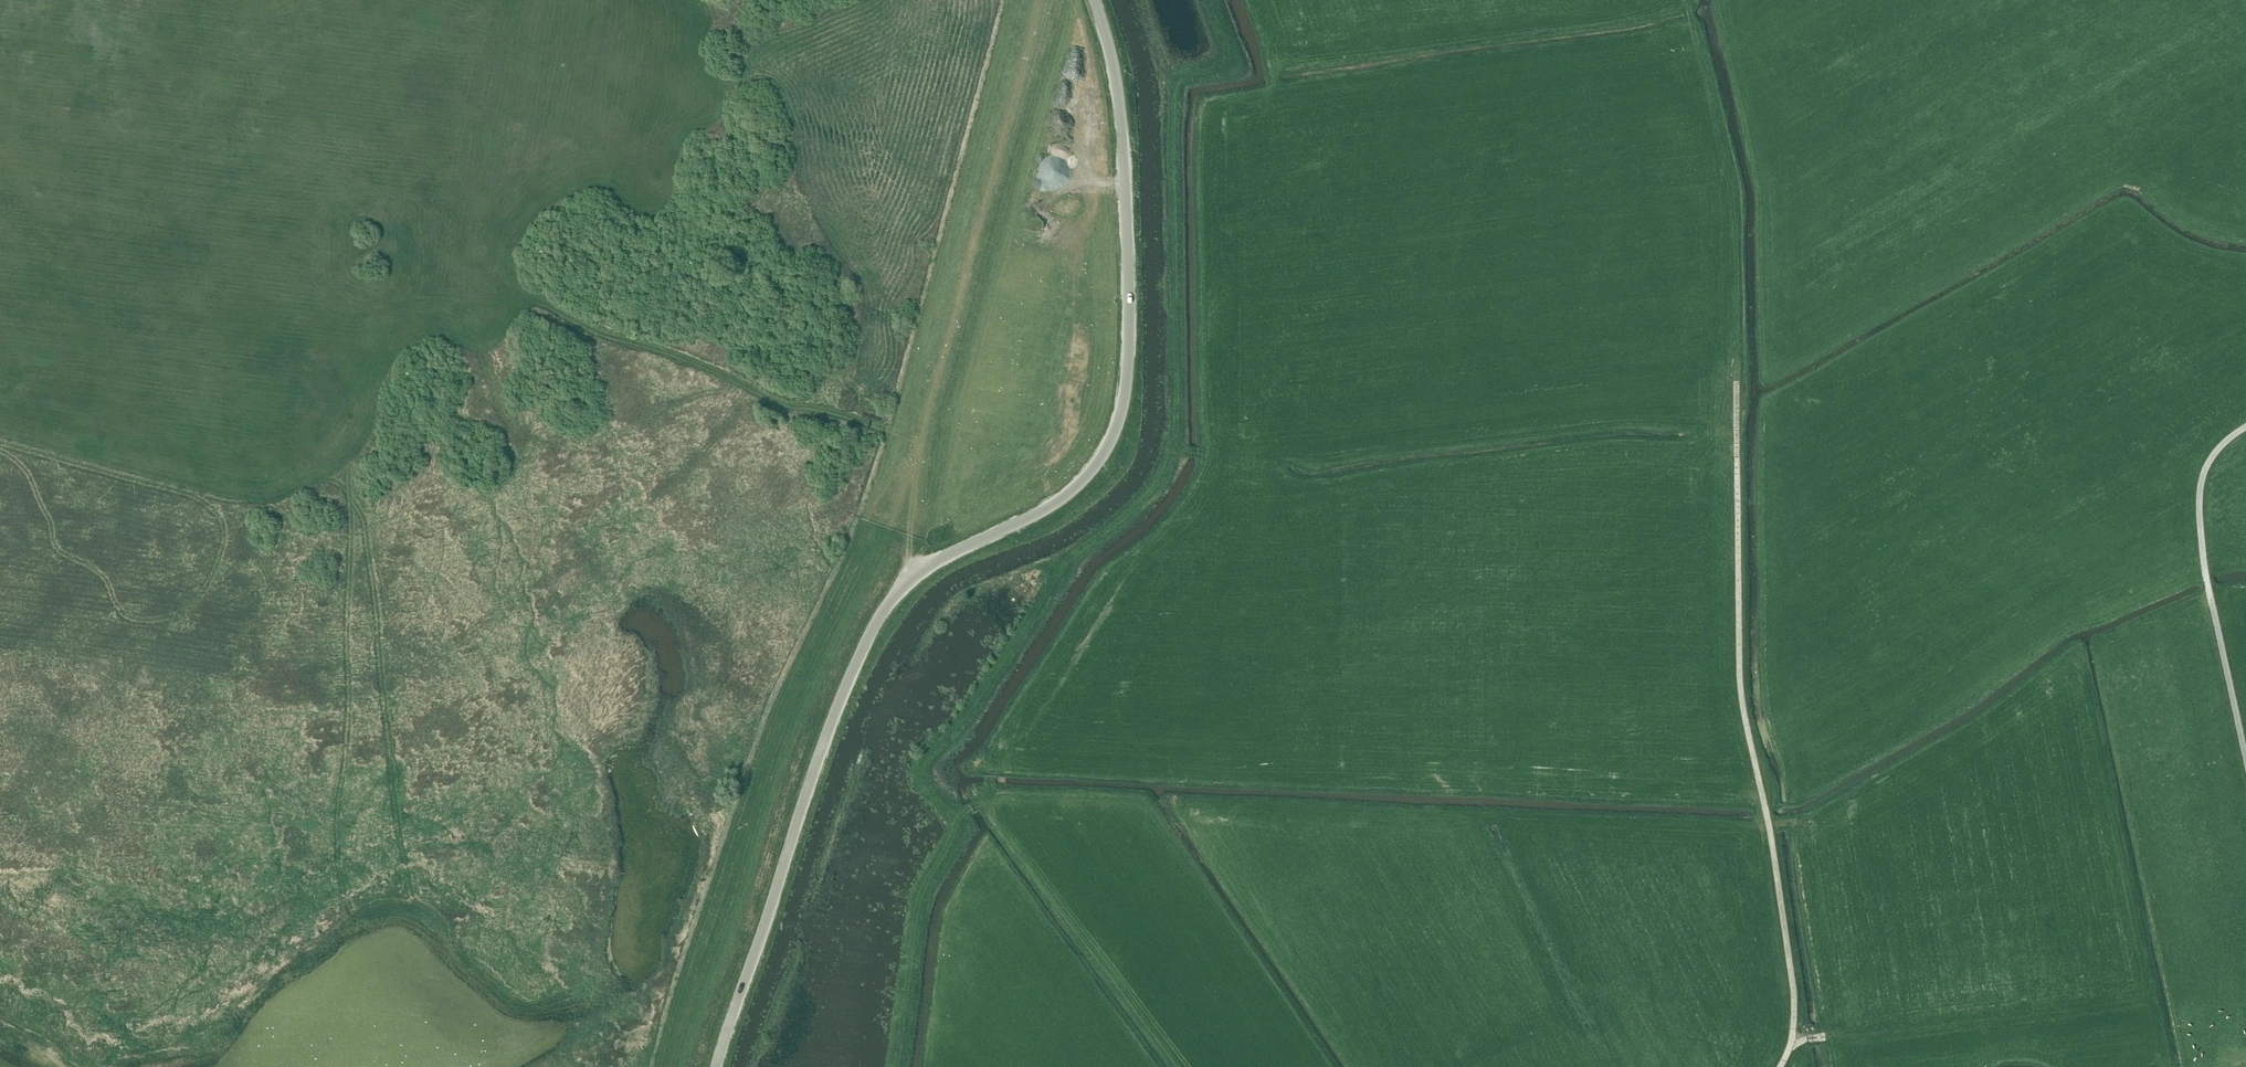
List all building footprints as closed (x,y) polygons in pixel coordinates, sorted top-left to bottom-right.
[(1043,175),(1042,187),(1067,190),(1070,170),(1048,168),(1049,163),(1040,162),(1039,174),(1043,175)]
